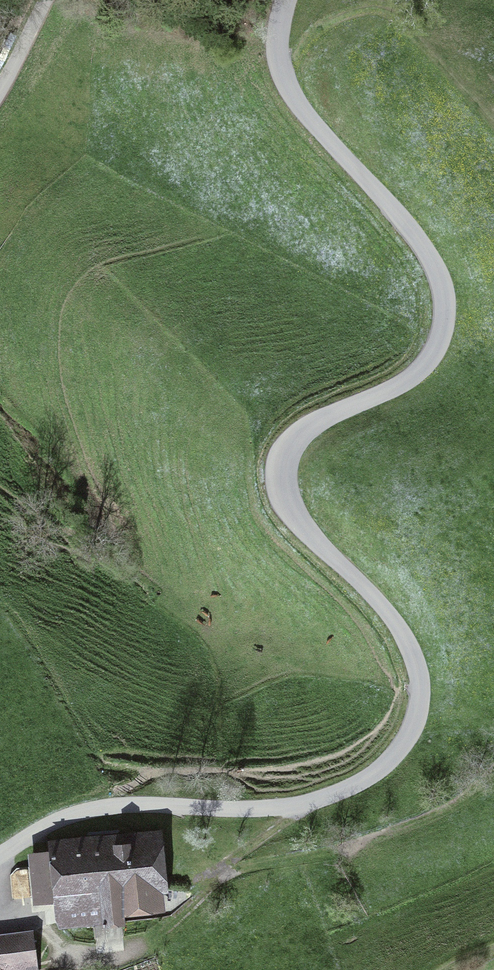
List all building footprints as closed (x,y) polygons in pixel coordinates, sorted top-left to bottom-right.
[(40,854),(44,897),(60,896),(63,924),(88,922),(95,926),(97,953),(126,951),(122,910),(160,906),(154,844),(117,848),(116,836),(54,841),(55,853),(40,854)] [(0,940),(0,969),(35,969),(31,937),(0,940)]
